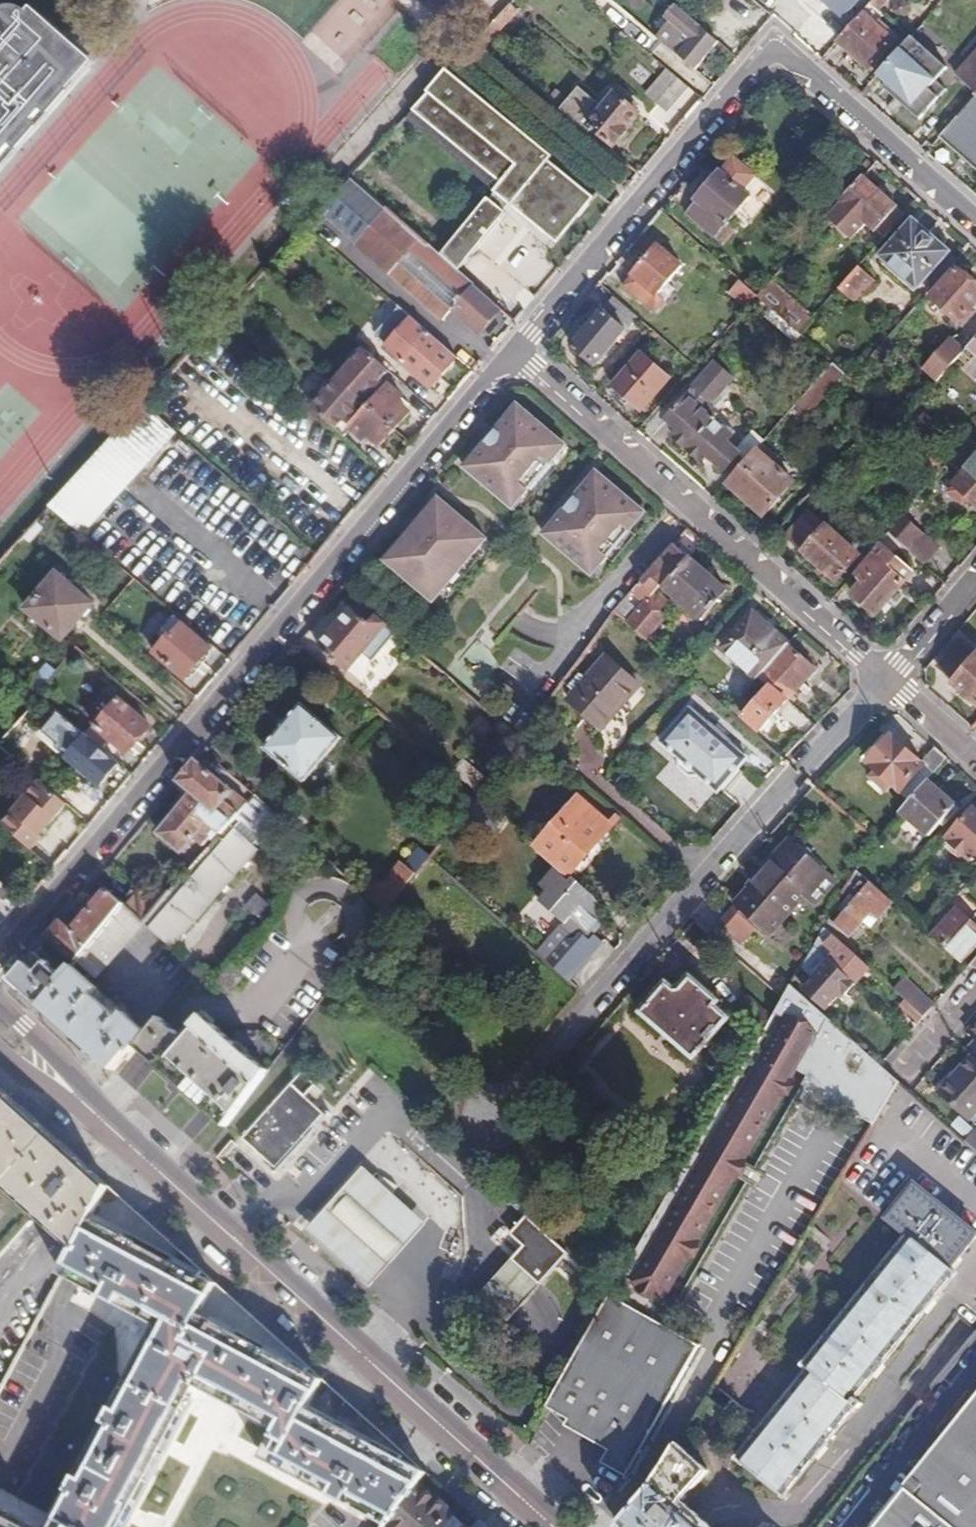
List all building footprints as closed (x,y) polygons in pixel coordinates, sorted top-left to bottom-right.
[(840,15),(853,0),(823,0),(840,15)] [(869,5),(877,12),(888,0),(873,0),(869,5)] [(515,11),(508,4),(475,41),(482,47),(515,11)] [(656,36),(661,40),(695,68),(718,40),(675,4),(665,17),(668,20),(656,36)] [(83,60),(22,8),(7,6),(0,9),(0,158),(83,60)] [(892,43),(860,15),(837,40),(869,68),(892,43)] [(620,46),(628,36),(620,30),(612,41),(620,46)] [(956,77),(975,96),(975,56),(956,77)] [(945,89),(909,58),(883,87),(918,119),(945,89)] [(666,111),(688,85),(667,69),(646,94),(666,111)] [(448,70),(407,114),(499,189),(442,259),(454,270),(461,276),(518,205),(561,239),(599,193),(448,70)] [(578,86),(560,109),(588,131),(592,127),(614,145),(628,127),(626,125),(637,111),(615,94),(604,107),(578,86)] [(941,138),(975,170),(975,101),(941,138)] [(588,131),(611,149),(614,145),(592,127),(588,131)] [(761,186),(733,162),(722,174),(718,172),(685,211),(725,246),(735,235),(726,227),(740,210),(761,186)] [(905,213),(863,177),(827,218),(842,231),(855,215),(883,238),(905,213)] [(454,270),(348,178),(326,202),(380,252),(386,246),(403,261),(392,272),(443,320),(453,309),(481,331),(500,309),(461,276),(454,270)] [(916,287),(931,269),(947,251),(947,249),(913,221),(882,258),(916,287)] [(681,269),(657,247),(623,287),(653,313),(663,302),(658,298),(681,269)] [(941,278),(958,260),(947,251),(931,269),(941,278)] [(874,282),(858,266),(839,288),(855,303),(874,282)] [(956,269),(931,297),(960,322),(975,304),(975,286),(956,269)] [(751,304),(758,297),(751,290),(742,283),(732,295),(746,307),(749,307),(751,304)] [(751,290),(758,297),(763,291),(755,284),(751,290)] [(763,291),(758,297),(799,333),(806,324),(765,288),(763,291)] [(639,318),(615,297),(571,349),(595,369),(639,318)] [(799,333),(758,297),(751,304),(795,342),(801,335),(799,333)] [(427,332),(411,318),(384,348),(401,362),(427,332)] [(457,358),(427,332),(401,362),(431,388),(457,358)] [(906,353),(888,338),(872,356),(879,364),(889,352),(905,366),(912,359),(906,353)] [(925,371),(936,382),(964,349),(952,339),(925,371)] [(391,424),(395,428),(408,414),(396,403),(401,397),(388,386),(385,390),(379,384),(389,371),(364,349),(339,379),(360,397),(391,424)] [(671,379),(642,355),(614,389),(642,413),(671,379)] [(848,375),(833,362),(794,407),(809,419),(848,375)] [(758,449),(764,442),(753,432),(735,452),(726,444),(735,434),(721,422),(718,425),(715,422),(717,420),(716,419),(719,416),(710,407),(713,403),(715,403),(734,381),(716,364),(691,392),(693,394),(668,423),(679,433),(674,438),(702,462),(707,456),(725,472),(739,455),(747,462),(758,449)] [(388,386),(396,377),(389,371),(379,384),(385,390),(388,386)] [(380,447),(395,428),(391,424),(360,397),(339,379),(312,411),(344,438),(350,431),(362,442),(368,436),(380,447)] [(567,444),(518,403),(465,466),(513,508),(567,444)] [(171,433),(141,406),(76,477),(48,507),(80,533),(171,433)] [(758,449),(747,462),(727,484),(766,517),(796,481),(758,449)] [(975,452),(963,466),(967,469),(950,490),(966,503),(971,496),(975,500),(975,453),(975,452)] [(616,530),(637,505),(596,471),(544,533),(592,575),(625,536),(616,530)] [(488,538),(439,497),(387,558),(435,600),(488,538)] [(645,512),(637,505),(616,530),(625,536),(645,512)] [(862,567),(874,553),(860,540),(852,549),(810,513),(788,538),(839,581),(857,561),(862,567)] [(902,518),(891,532),(918,554),(929,563),(940,549),(902,518)] [(691,557),(674,543),(643,580),(657,593),(665,585),(691,557)] [(881,544),(874,553),(862,567),(856,575),(865,583),(855,596),(877,615),(914,571),(881,544)] [(731,593),(691,557),(665,585),(706,621),(731,593)] [(90,605),(56,575),(25,609),(60,639),(90,605)] [(657,593),(629,622),(649,640),(668,620),(661,612),(668,604),(657,593)] [(389,624),(363,602),(354,613),(350,611),(319,647),(348,671),(389,624)] [(724,650),(759,680),(761,678),(790,646),(756,615),(724,650)] [(210,648),(183,624),(174,636),(170,633),(154,652),(185,678),(210,648)] [(962,640),(940,665),(957,680),(954,683),(975,702),(975,652),(962,640)] [(817,670),(790,646),(761,678),(773,688),(789,702),(817,670)] [(641,687),(608,658),(570,702),(603,731),(641,687)] [(36,690),(56,668),(46,660),(27,683),(36,690)] [(743,723),(759,737),(789,702),(773,688),(743,723)] [(91,737),(111,754),(118,747),(126,753),(151,724),(120,698),(107,713),(103,710),(94,722),(97,724),(95,726),(98,729),(91,737)] [(341,738),(304,705),(267,749),(304,781),(341,738)] [(749,757),(692,708),(663,742),(682,758),(682,768),(691,776),(701,774),(719,791),(749,757)] [(71,731),(76,724),(67,716),(58,727),(78,745),(80,742),(76,738),(77,737),(71,731)] [(121,762),(111,754),(91,737),(82,729),(76,724),(71,731),(77,737),(76,738),(80,742),(78,745),(68,758),(101,786),(121,762)] [(930,781),(949,759),(935,747),(921,763),(891,737),(869,762),(877,771),(870,779),(885,794),(894,785),(912,802),(930,781)] [(453,772),(478,792),(478,791),(488,778),(463,758),(453,772)] [(223,832),(232,823),(248,803),(198,760),(180,781),(193,792),(160,831),(183,852),(210,821),(223,832)] [(501,762),(488,778),(478,791),(489,800),(511,770),(501,762)] [(958,806),(930,781),(912,802),(903,811),(932,836),(958,806)] [(478,792),(475,795),(464,810),(490,831),(504,812),(489,800),(478,791),(478,792)] [(276,813),(256,795),(248,803),(232,823),(237,826),(149,927),(173,948),(260,847),(253,840),(276,813)] [(579,800),(540,845),(538,849),(570,876),(611,829),(579,800)] [(0,818),(0,822),(43,858),(57,841),(13,803),(0,818)] [(975,856),(975,812),(974,810),(946,842),(969,862),(975,855),(975,856)] [(777,894),(795,911),(807,898),(828,873),(793,842),(760,879),(777,894)] [(367,894),(387,911),(429,856),(425,852),(419,849),(407,866),(402,863),(390,880),(384,886),(377,880),(367,894)] [(549,963),(569,981),(603,943),(595,936),(604,926),(591,915),(600,905),(595,898),(570,876),(558,866),(541,887),(548,894),(540,903),(566,926),(570,921),(583,933),(576,940),(568,941),(549,963)] [(868,880),(859,872),(850,888),(857,894),(868,880)] [(828,873),(807,898),(817,907),(838,882),(828,873)] [(772,936),(795,911),(777,894),(760,879),(736,905),(738,906),(759,925),(772,936)] [(106,888),(97,880),(88,890),(97,898),(106,888)] [(895,904),(868,880),(857,894),(862,899),(839,926),(852,938),(872,915),(880,921),(895,904)] [(122,903),(124,905),(144,923),(170,894),(156,882),(143,895),(134,888),(122,903)] [(70,912),(50,935),(78,959),(124,905),(122,903),(108,890),(81,922),(70,912)] [(271,908),(255,893),(245,906),(261,920),(271,908)] [(124,905),(78,959),(98,976),(144,923),(124,905)] [(759,925),(738,906),(721,924),(742,943),(759,925)] [(933,938),(960,962),(975,943),(975,929),(956,912),(933,938)] [(832,920),(826,929),(845,946),(852,938),(839,926),(832,920)] [(826,929),(816,947),(824,954),(832,961),(858,984),(871,969),(845,946),(826,929)] [(824,954),(816,947),(802,970),(806,974),(824,954)] [(39,1006),(65,975),(37,951),(11,981),(39,1006)] [(846,997),(858,984),(832,961),(806,990),(826,1009),(841,993),(846,997)] [(242,976),(229,964),(215,981),(229,993),(242,976)] [(89,980),(72,966),(65,975),(39,1006),(93,1054),(126,1014),(121,1009),(116,1014),(89,992),(94,985),(89,980)] [(718,1006),(692,981),(678,996),(668,986),(643,1013),(694,1060),(728,1023),(714,1010),(718,1006)] [(121,1009),(94,985),(89,992),(116,1014),(121,1009)] [(910,1004),(925,1018),(935,1007),(917,991),(915,993),(907,988),(901,996),(910,1004)] [(611,1294),(651,1316),(803,1059),(815,1065),(811,1074),(879,1115),(899,1083),(882,1067),(829,1019),(826,1022),(786,998),(774,1018),(784,1024),(632,1282),(622,1276),(611,1294)] [(766,1032),(774,1018),(741,999),(733,1012),(766,1032)] [(920,1024),(925,1018),(910,1004),(904,1011),(920,1024)] [(226,1129),(268,1072),(199,1012),(179,1034),(158,1015),(145,1031),(123,1057),(127,1060),(137,1049),(226,1129)] [(93,1054),(112,1071),(123,1057),(145,1031),(126,1014),(93,1054)] [(723,1104),(669,1194),(622,1276),(632,1282),(784,1024),(774,1018),(766,1032),(723,1104)] [(967,1033),(975,1041),(975,1023),(967,1033)] [(968,1051),(973,1056),(975,1058),(975,1041),(968,1051)] [(973,1056),(939,1095),(971,1121),(975,1115),(975,1058),(973,1056)] [(313,1085),(300,1072),(240,1138),(271,1167),(298,1137),(319,1112),(302,1097),(313,1085)] [(25,1211),(52,1235),(73,1254),(109,1186),(92,1171),(66,1147),(0,1087),(0,1238),(25,1211)] [(966,1144),(975,1153),(975,1133),(966,1144)] [(425,1224),(361,1166),(315,1218),(305,1230),(368,1287),(380,1274),(425,1224)] [(915,1184),(887,1220),(907,1236),(803,1363),(808,1367),(738,1455),(786,1494),(858,1405),(853,1401),(955,1275),(948,1269),(975,1235),(975,1234),(915,1184)] [(109,1186),(73,1254),(62,1273),(156,1324),(49,1526),(122,1526),(197,1385),(277,1428),(261,1457),(388,1525),(416,1485),(425,1472),(209,1277),(188,1258),(109,1186)] [(522,1246),(510,1260),(538,1285),(555,1265),(566,1253),(524,1216),(514,1228),(509,1234),(522,1246)] [(538,1285),(510,1260),(479,1296),(506,1320),(538,1285)] [(651,1316),(611,1294),(547,1407),(565,1418),(560,1426),(603,1450),(595,1465),(622,1480),(699,1343),(651,1316)] [(871,1526),(975,1526),(975,1398),(871,1526)] [(616,1524),(619,1526),(708,1526),(681,1501),(708,1471),(678,1444),(669,1459),(648,1489),(616,1524)] [(388,1525),(387,1526),(457,1526),(459,1524),(416,1485),(388,1525)] [(0,1506),(0,1526),(40,1526),(0,1506)]
